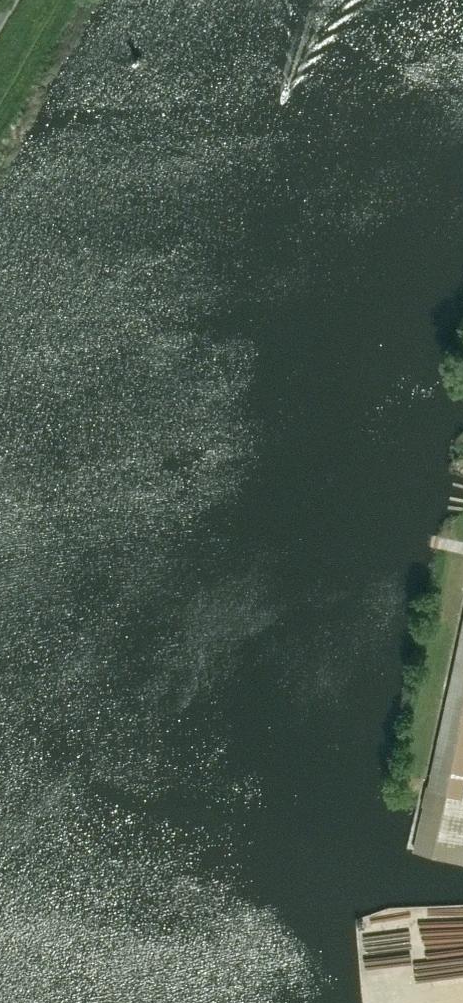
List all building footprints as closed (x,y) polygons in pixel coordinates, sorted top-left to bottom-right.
[(430,783),(416,849),(462,859),(462,626),(430,783)] [(453,917),(462,966),(462,915),(453,917)]
